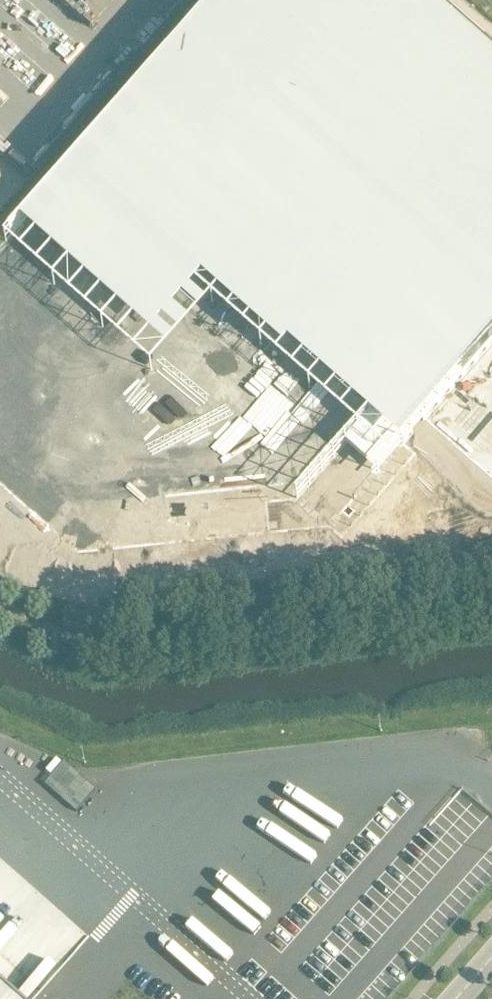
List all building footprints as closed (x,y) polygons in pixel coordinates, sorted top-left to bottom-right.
[(0,246),(0,483),(77,551),(330,525),(342,536),(416,452),(404,441),(491,341),(491,52),(433,0),(217,0),(0,246)]
